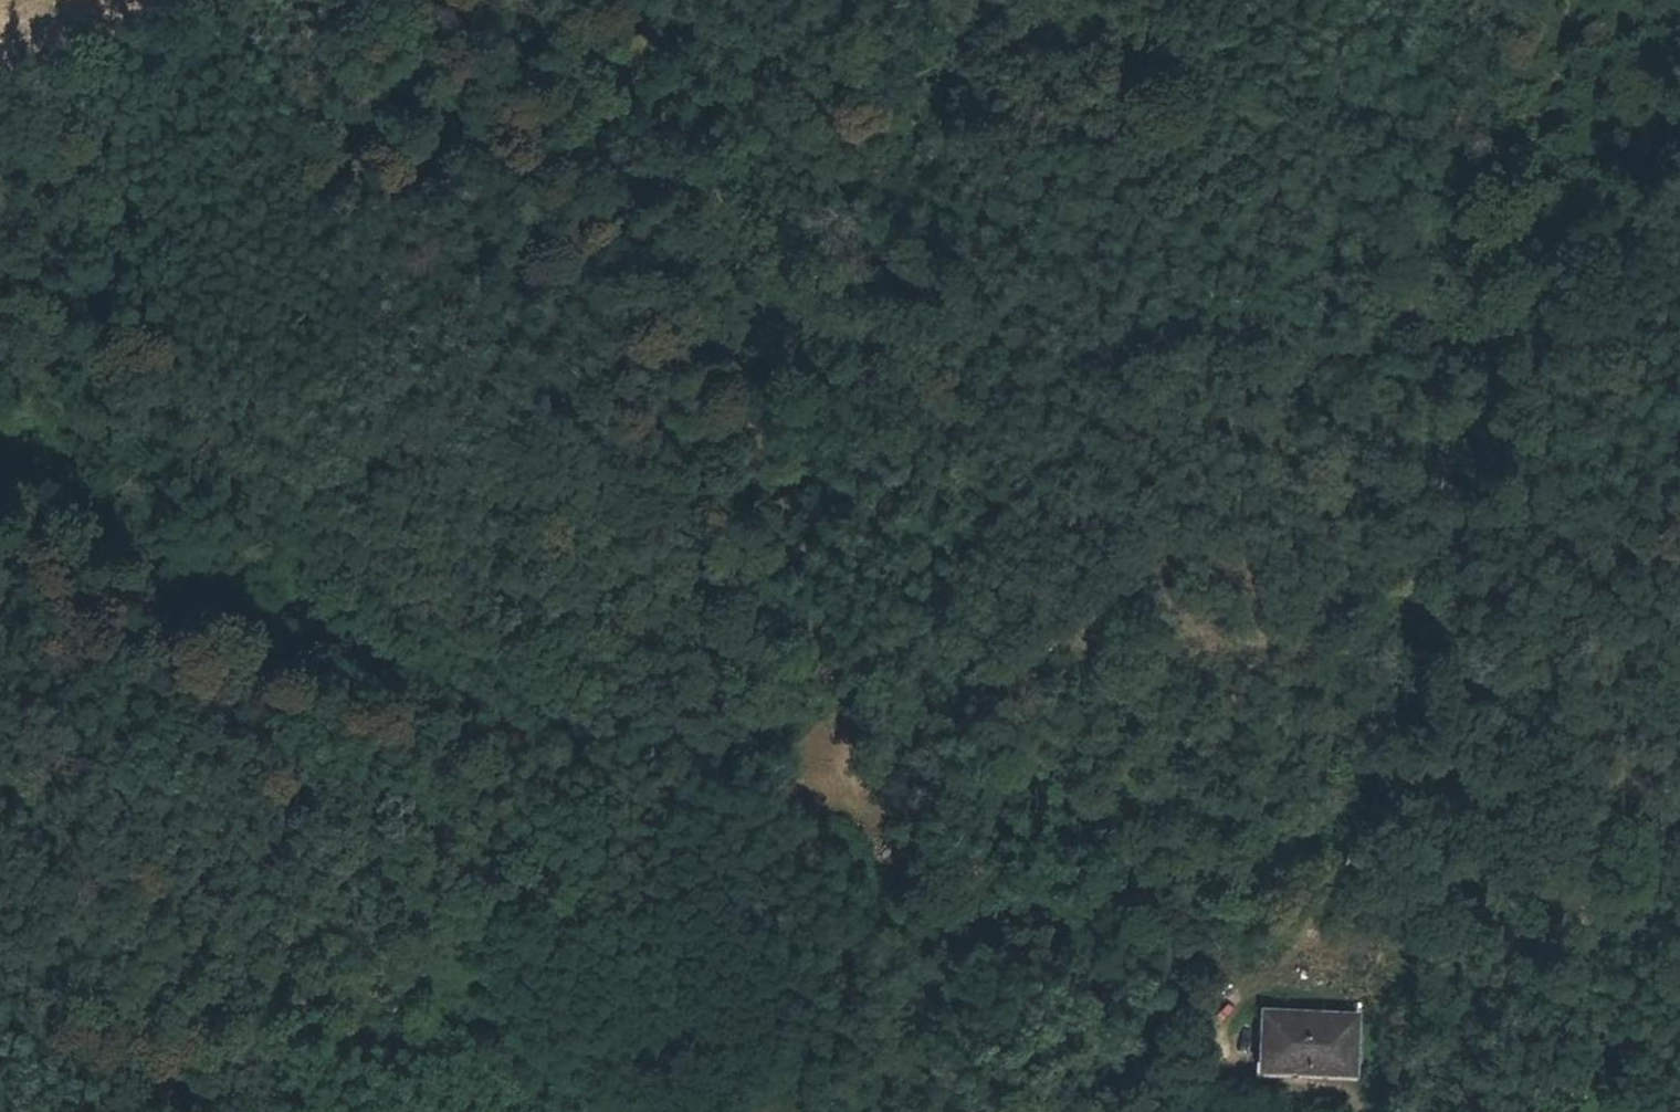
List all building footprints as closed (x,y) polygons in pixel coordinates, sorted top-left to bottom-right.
[(1361,1021),(1271,1017),(1268,1070),(1358,1075),(1361,1021)]
